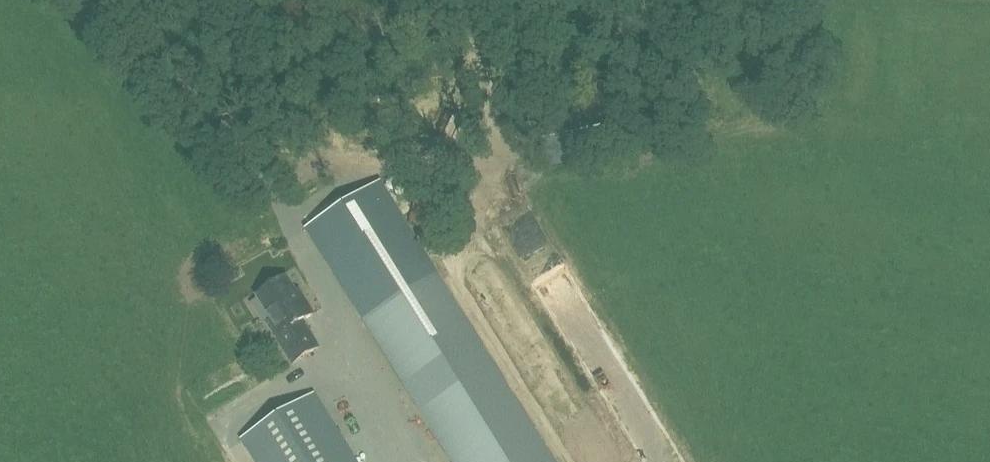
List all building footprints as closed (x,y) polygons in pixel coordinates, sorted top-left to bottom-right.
[(420,181),(408,225),(448,237),(461,192),(420,181)] [(311,228),(457,461),(551,461),(432,272),(435,270),(381,184),(311,228)] [(532,238),(543,234),(541,227),(517,235),(523,254),(536,250),(532,238)] [(286,279),(258,296),(273,320),(268,324),(293,364),(318,348),(302,322),(313,314),(303,298),(300,300),(286,279)] [(258,461),(354,461),(313,397),(244,440),(258,461)]
